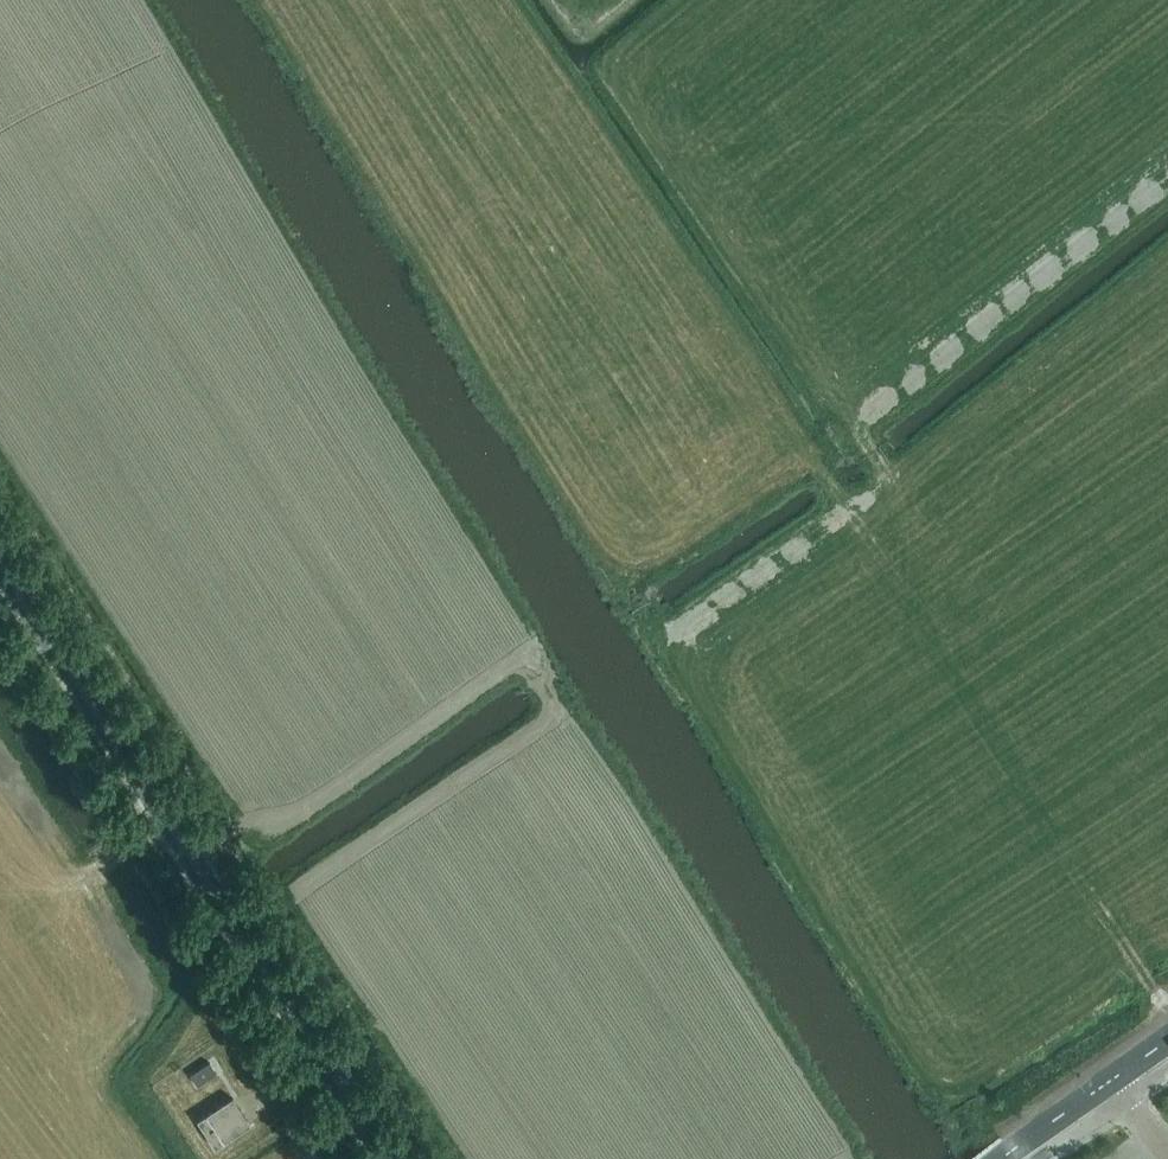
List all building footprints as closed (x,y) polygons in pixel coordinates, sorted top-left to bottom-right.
[(191,1075),(198,1086),(217,1073),(210,1062),(191,1075)] [(198,1121),(216,1148),(251,1125),(233,1098),(198,1121)]
